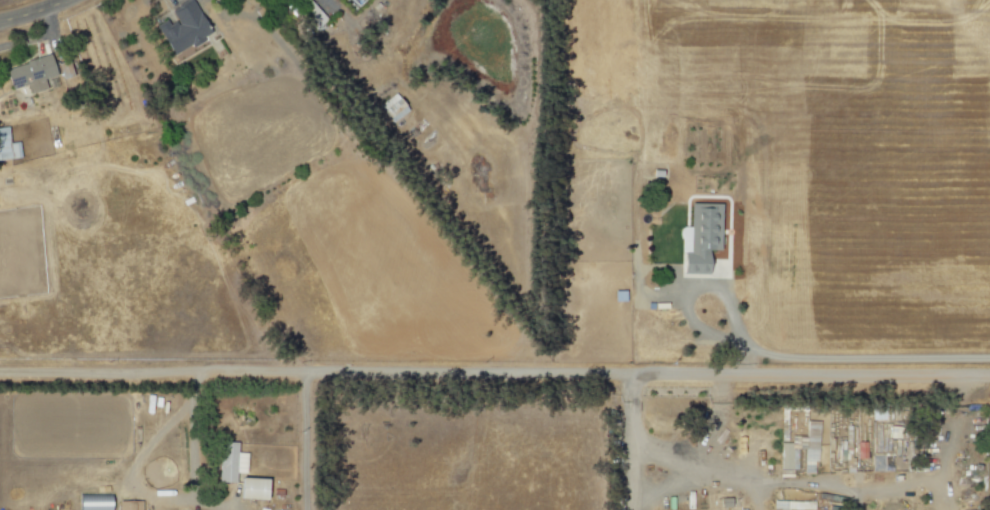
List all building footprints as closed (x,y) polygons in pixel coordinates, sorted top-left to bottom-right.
[(156,25),(169,54),(208,37),(192,0),(170,10),(174,21),(167,25),(165,21),(156,25)] [(406,111),(394,93),(377,105),(389,123),(406,111)] [(19,159),(18,142),(7,143),(7,128),(0,128),(0,160),(19,159)] [(719,204),(689,203),(688,227),(680,226),(679,274),(706,274),(706,250),(718,250),(719,204)] [(216,482),(234,483),(234,473),(245,474),(246,453),(236,453),(236,443),(218,443),(216,482)] [(266,500),(267,479),(237,478),(237,499),(266,500)] [(76,495),(77,509),(109,509),(108,494),(76,495)] [(140,502),(117,502),(117,509),(140,509),(140,502)] [(814,509),(814,502),(771,502),(771,508),(778,509),(787,509),(814,509)]
